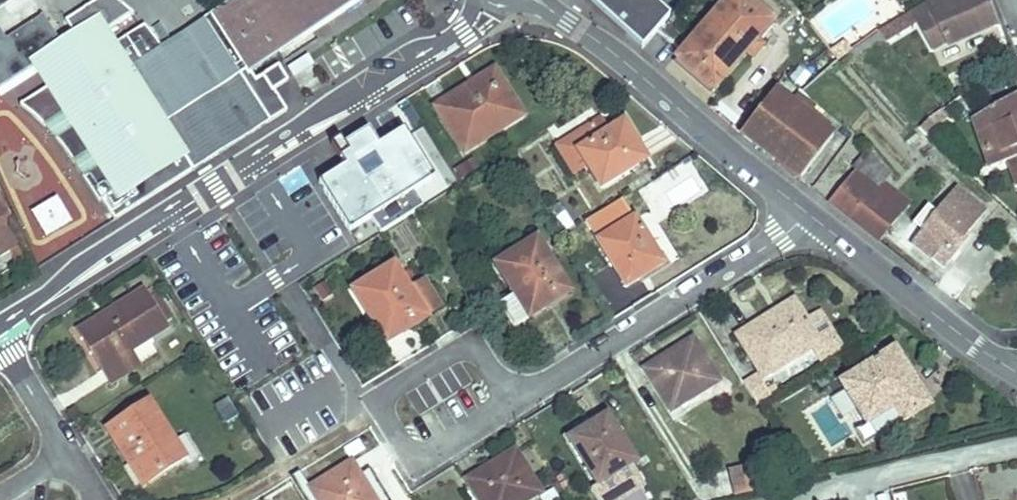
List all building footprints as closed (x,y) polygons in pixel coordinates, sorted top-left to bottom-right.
[(361,0),(231,0),(210,13),(211,15),(160,47),(144,25),(115,43),(107,30),(134,13),(117,0),(96,0),(65,20),(73,33),(58,42),(42,16),(5,40),(0,33),(0,87),(31,66),(37,75),(45,88),(19,105),(41,125),(61,113),(71,129),(55,139),(71,161),(85,152),(96,169),(82,177),(98,202),(101,200),(114,220),(193,170),(190,166),(224,144),(208,118),(233,103),(249,128),(266,118),(269,122),(286,111),(273,90),(287,81),(278,67),(246,87),(239,77),(271,56),(361,0)] [(627,30),(654,0),(594,0),(627,30)] [(658,0),(654,0),(627,30),(644,44),(672,12),(658,0)] [(774,22),(749,0),(728,0),(723,6),(760,38),(774,22)] [(919,7),(879,32),(887,42),(918,21),(931,50),(945,43),(947,47),(997,24),(988,0),(933,0),(919,7)] [(723,6),(686,48),(678,58),(716,90),(717,88),(749,51),(759,40),(760,38),(723,6)] [(765,45),(759,40),(749,51),(756,56),(765,45)] [(278,67),(271,56),(239,77),(246,87),(278,67)] [(292,76),(312,67),(307,56),(287,65),(292,76)] [(31,66),(0,87),(0,96),(1,98),(37,75),(31,66)] [(478,87),(467,94),(464,89),(435,107),(465,154),(523,116),(494,69),(475,82),(478,87)] [(478,87),(475,82),(464,89),(467,94),(478,87)] [(807,116),(791,103),(774,90),(742,133),(800,178),(833,135),(807,116)] [(1006,163),(1015,160),(1016,166),(1016,95),(1016,94),(974,119),(972,119),(991,169),(1006,163)] [(798,96),(791,103),(807,116),(813,108),(798,96)] [(193,170),(269,122),(266,118),(249,128),(233,103),(208,118),(224,144),(190,166),(193,170)] [(61,113),(41,125),(55,139),(71,129),(61,113)] [(577,151),(586,165),(601,189),(646,161),(622,123),(608,132),(600,119),(590,125),(598,139),(577,151)] [(558,146),(574,172),(586,165),(577,151),(598,139),(590,125),(558,146)] [(85,152),(71,161),(82,177),(96,169),(85,152)] [(906,208),(880,185),(889,176),(872,156),(863,166),(858,161),(853,167),(858,171),(857,173),(893,204),(886,212),(896,220),(906,208)] [(1015,160),(1006,163),(1016,188),(1016,187),(1016,166),(1015,160)] [(857,173),(830,202),(878,241),(896,220),(886,212),(893,204),(857,173)] [(961,240),(984,210),(957,189),(937,213),(923,231),(914,243),(944,267),(964,241),(961,240)] [(646,200),(650,198),(645,190),(628,201),(636,214),(650,206),(646,200)] [(10,213),(0,197),(0,219),(10,213)] [(55,197),(30,213),(46,239),(71,223),(55,197)] [(914,223),(923,231),(937,213),(928,206),(914,223)] [(573,226),(565,213),(556,219),(565,231),(573,226)] [(626,287),(661,264),(633,219),(597,241),(626,287)] [(0,255),(8,251),(16,246),(18,245),(6,225),(0,228),(0,255)] [(546,308),(542,303),(567,288),(538,240),(496,264),(514,294),(500,303),(514,327),(546,308)] [(24,260),(16,246),(8,251),(17,264),(24,260)] [(399,329),(424,312),(410,290),(394,265),(353,291),(386,344),(402,334),(399,329)] [(442,308),(425,281),(410,290),(424,312),(427,318),(442,308)] [(546,308),(570,293),(567,288),(542,303),(546,308)] [(168,329),(164,322),(151,301),(144,291),(112,312),(115,317),(103,324),(100,319),(80,332),(113,382),(156,355),(148,343),(168,329)] [(159,297),(151,301),(164,322),(171,318),(159,297)] [(776,319),(797,305),(794,299),(772,313),(776,319)] [(820,343),(808,323),(797,305),(776,319),(772,313),(738,335),(764,377),(813,347),(820,343)] [(115,317),(112,312),(100,319),(103,324),(115,317)] [(402,334),(427,318),(424,312),(399,329),(402,334)] [(820,343),(813,347),(822,362),(842,350),(820,315),(808,323),(820,343)] [(671,412),(719,382),(692,340),(676,350),(679,356),(648,375),(671,412)] [(865,363),(879,354),(872,344),(859,352),(865,363)] [(679,356),(676,350),(645,370),(648,375),(679,356)] [(907,379),(911,377),(895,350),(890,353),(907,379)] [(890,353),(842,384),(869,426),(896,409),(904,422),(930,406),(911,377),(907,379),(890,353)] [(772,399),(758,378),(746,385),(759,407),(772,399)] [(131,415),(150,402),(146,396),(127,409),(131,415)] [(237,416),(227,399),(216,405),(227,422),(237,416)] [(187,459),(177,443),(150,402),(131,415),(109,429),(131,464),(136,460),(150,482),(187,459)] [(869,426),(877,439),(904,422),(896,409),(869,426)] [(635,462),(608,416),(570,439),(597,485),(635,462)] [(202,457),(188,436),(177,443),(187,459),(190,464),(202,457)] [(502,467),(470,487),(478,499),(530,499),(541,493),(514,452),(499,462),(502,467)] [(131,464),(145,486),(150,482),(136,460),(131,464)] [(373,495),(352,462),(348,465),(369,498),(373,495)] [(499,462),(467,482),(470,487),(502,467),(499,462)] [(765,490),(764,486),(761,470),(759,464),(730,471),(736,497),(765,490)] [(348,465),(310,488),(318,499),(376,499),(373,495),(369,498),(348,465)] [(770,468),(761,470),(764,486),(773,484),(770,468)] [(540,497),(541,499),(559,499),(553,490),(540,497)]
